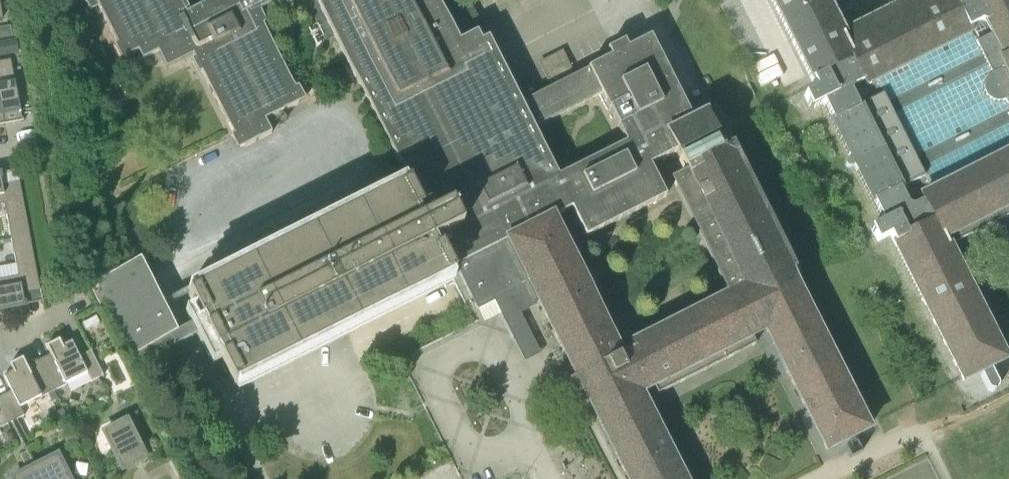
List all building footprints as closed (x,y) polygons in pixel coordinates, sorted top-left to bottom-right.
[(190,10),(185,0),(86,0),(91,10),(99,6),(118,43),(115,45),(122,59),(139,51),(143,59),(159,52),(167,68),(194,55),(195,58),(192,60),(199,74),(203,72),(234,136),(231,137),(238,152),(273,134),(268,126),(282,120),(278,114),(305,100),(299,87),(295,88),(263,25),(267,23),(260,10),(280,0),(211,0),(190,10)] [(400,165),(401,164),(408,179),(189,289),(191,293),(189,294),(196,307),(186,311),(193,325),(178,332),(141,259),(90,284),(127,357),(133,354),(139,364),(198,335),(213,364),(223,360),(235,385),(237,384),(239,388),(346,334),(455,280),(453,276),(455,275),(452,269),(457,266),(479,309),(495,301),(505,321),(541,303),(578,377),(565,383),(571,397),(584,390),(629,478),(684,478),(641,394),(655,387),(659,395),(757,346),(753,337),(767,330),(827,450),(869,429),(816,322),(789,270),(792,269),(731,148),(724,151),(702,107),(701,104),(688,111),(651,37),(628,48),(625,41),(608,50),(612,56),(576,75),(563,50),(539,63),(552,87),(522,103),(489,38),(482,41),(478,33),(484,29),(470,0),(446,12),(439,0),(317,0),(400,165)] [(843,36),(824,0),(771,0),(817,90),(805,96),(812,109),(824,103),(884,222),(871,228),(878,242),(890,235),(961,375),(964,381),(975,375),(975,374),(979,372),(988,389),(988,390),(989,391),(990,391),(992,392),(994,392),(996,391),(997,390),(998,388),(999,386),(999,385),(999,384),(998,383),(990,367),(994,364),(994,365),(1006,359),(996,340),(949,247),(1008,217),(1008,149),(918,195),(922,203),(913,207),(908,205),(902,194),(921,184),(919,180),(923,178),(882,97),(878,98),(876,95),(857,104),(851,93),(853,88),(862,83),(866,90),(974,36),(976,42),(975,44),(991,75),(989,77),(984,83),(982,87),(982,89),(982,93),(985,99),(989,102),(993,104),(995,105),(1001,105),(1003,104),(1005,103),(1008,111),(1008,0),(913,0),(843,36)] [(21,110),(11,59),(0,62),(0,126),(6,125),(4,114),(21,110)] [(31,236),(20,181),(3,185),(1,173),(0,174),(0,204),(5,203),(12,240),(31,236)] [(41,291),(31,236),(12,240),(17,263),(0,267),(0,310),(26,305),(24,294),(41,291)] [(95,315),(80,322),(85,331),(100,323),(95,315)] [(67,383),(88,373),(80,357),(73,342),(63,346),(60,340),(47,346),(51,354),(41,359),(57,390),(68,384),(67,383)] [(92,351),(80,357),(88,373),(92,382),(104,376),(92,351)] [(42,397),(57,390),(41,359),(28,366),(24,358),(11,365),(14,371),(5,376),(12,391),(21,407),(41,396),(42,397)] [(21,407),(12,391),(1,396),(13,422),(25,416),(21,407)] [(1,428),(13,422),(1,396),(0,397),(0,425),(1,428)] [(128,420),(105,432),(124,469),(146,458),(128,420)] [(44,478),(70,478),(58,455),(37,466),(44,478)] [(37,466),(14,478),(44,478),(37,466)]
